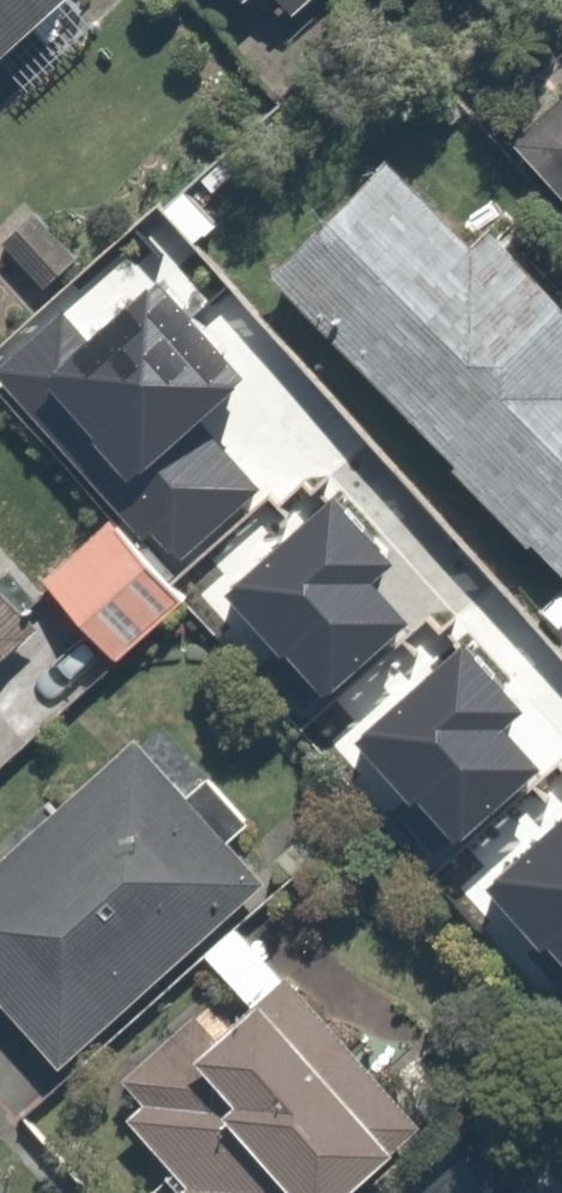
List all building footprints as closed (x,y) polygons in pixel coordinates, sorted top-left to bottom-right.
[(3,92),(94,13),(82,0),(0,0),(0,88),(3,92)] [(274,13),(290,0),(263,0),(274,13)] [(490,140),(561,209),(561,65),(490,140)] [(376,152),(250,264),(535,583),(561,559),(561,304),(508,243),(480,268),(376,152)] [(97,495),(10,572),(90,662),(177,585),(97,495)] [(0,602),(0,659),(28,636),(0,602)] [(495,806),(416,707),(335,772),(414,871),(495,806)] [(43,1070),(176,954),(222,915),(259,882),(136,741),(0,860),(0,1021),(43,1070)] [(547,900),(561,919),(561,888),(547,900)] [(222,915),(176,954),(212,995),(85,1105),(161,1192),(323,1192),(403,1123),(222,915)] [(546,994),(561,1014),(561,982),(546,994)] [(380,1192),(521,1192),(457,1123),(380,1192)]
